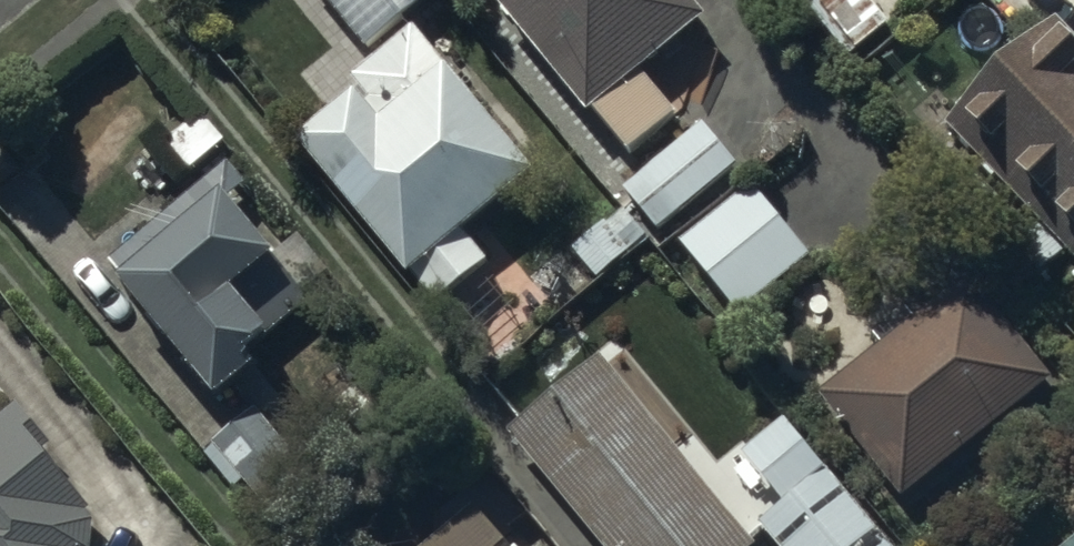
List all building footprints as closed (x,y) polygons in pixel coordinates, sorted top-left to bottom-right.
[(364,50),(426,0),(324,0),(364,50)] [(586,116),(593,109),(627,152),(674,115),(639,70),(705,18),(690,0),(493,0),(586,116)] [(808,8),(846,56),(889,23),(871,0),(818,0),(808,8)] [(1054,18),(948,125),(1038,220),(1005,251),(1032,279),(1065,249),(1073,259),(1073,39),(1054,18)] [(348,78),(357,88),(296,142),(433,306),(485,263),(461,234),(534,173),(412,26),(348,78)] [(736,165),(700,124),(622,190),(657,231),(736,165)] [(246,353),(309,300),(227,202),(247,184),(228,161),(222,165),(217,159),(201,172),(207,180),(108,264),(120,278),(116,280),(213,402),(257,366),(246,353)] [(808,257),(751,186),(679,243),(739,316),(808,257)] [(649,238),(622,206),(570,249),(597,281),(649,238)] [(880,345),(818,394),(901,499),(1051,380),(969,276),(914,318),(904,306),(870,333),(880,345)] [(507,430),(601,545),(757,545),(678,448),(684,444),(610,352),(507,430)] [(90,515),(41,452),(48,447),(14,404),(0,415),(0,545),(89,545),(90,515)] [(310,477),(256,408),(203,452),(234,489),(242,482),(266,512),(310,477)] [(759,524),(777,545),(888,545),(785,419),(741,455),(783,503),(759,524)] [(501,539),(524,520),(488,480),(466,499),(471,506),(426,545),(507,545),(501,539)]
